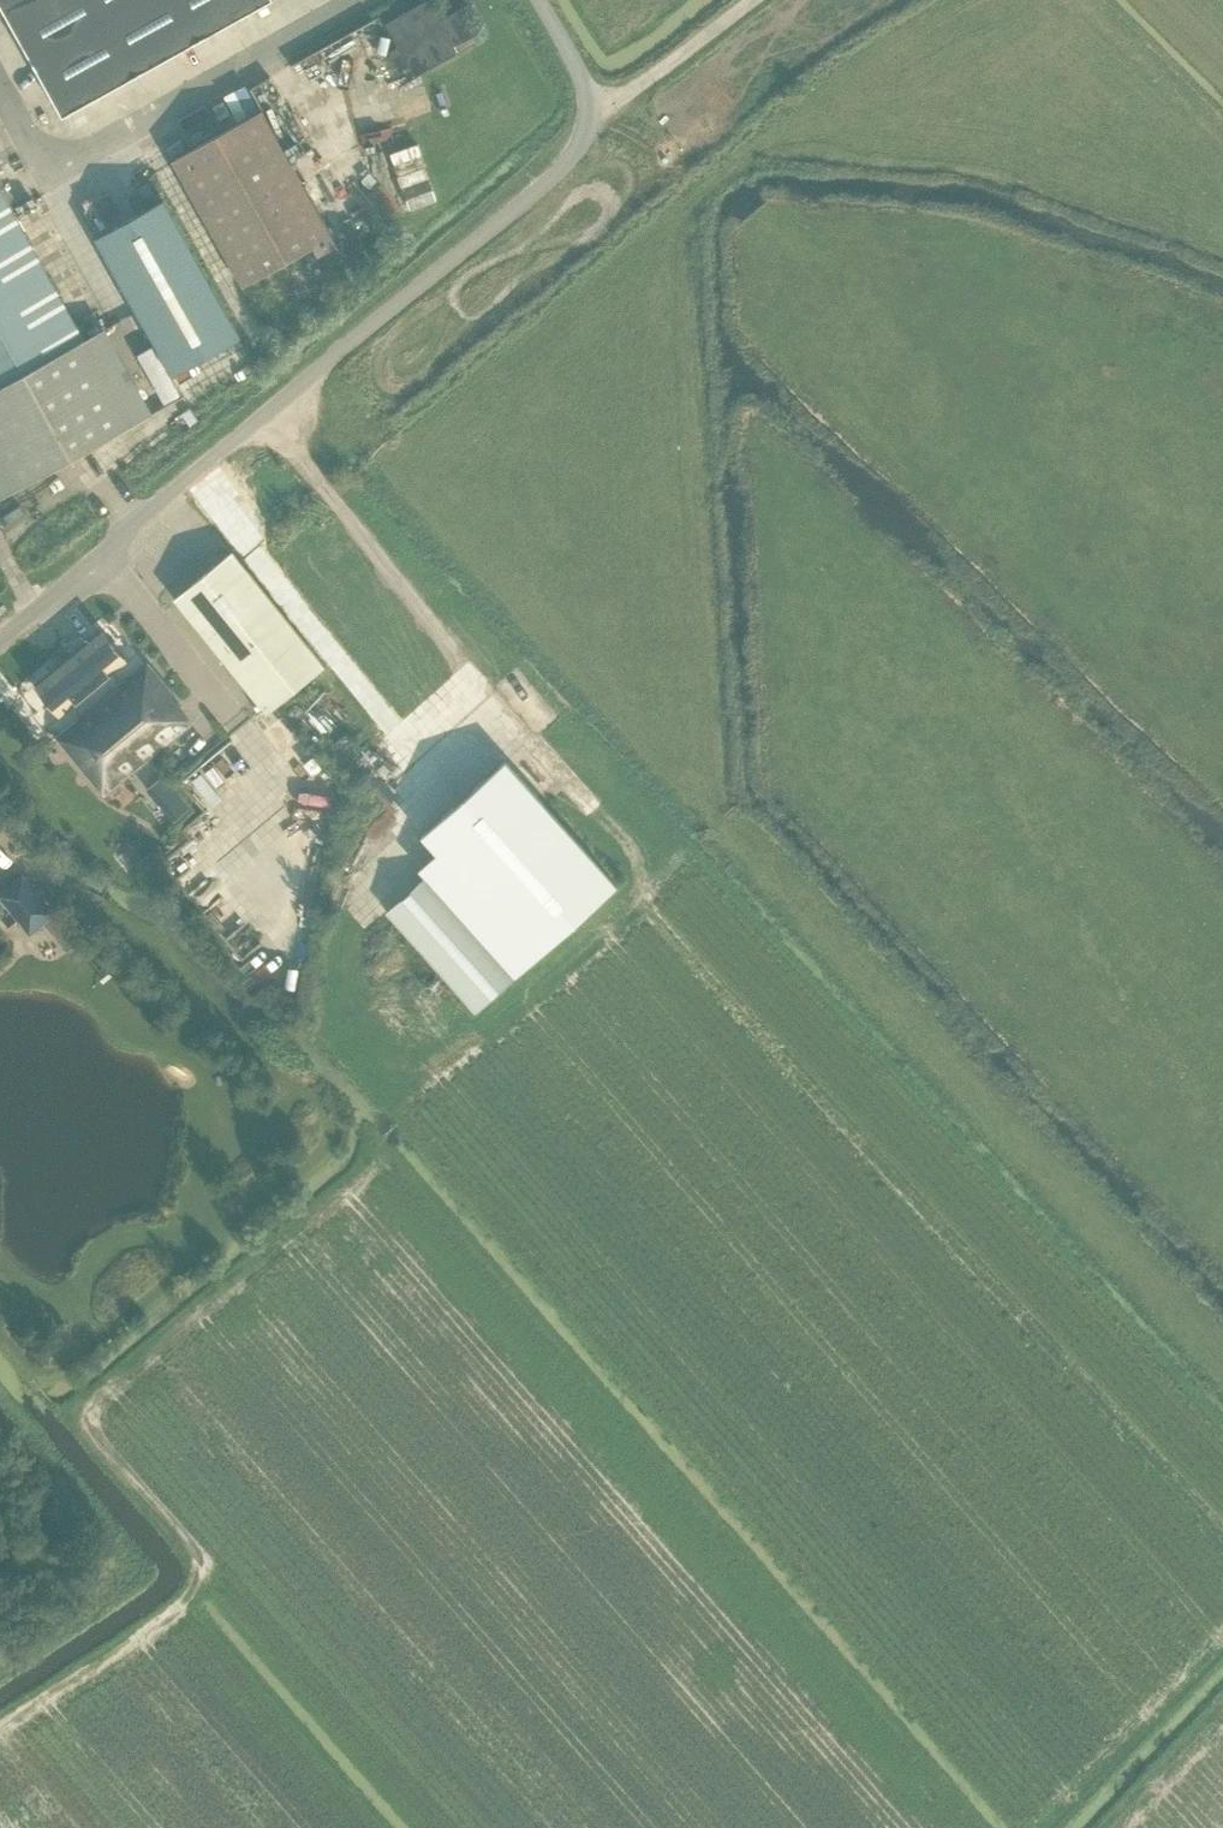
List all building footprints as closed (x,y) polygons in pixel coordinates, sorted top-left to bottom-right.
[(63,116),(272,0),(0,0),(0,3),(63,116)] [(440,20),(429,1),(387,23),(399,46),(390,51),(398,67),(408,62),(415,75),(457,53),(453,46),(475,34),(461,9),(440,20)] [(318,254),(336,244),(261,111),(174,161),(243,286),(314,245),(318,254)] [(148,182),(138,188),(144,198),(154,192),(148,182)] [(13,491),(133,424),(0,186),(0,467),(13,491)] [(162,200),(96,237),(173,376),(239,339),(241,338),(164,199),(162,200)] [(266,714),(326,666),(233,551),(174,599),(266,714)] [(45,684),(40,688),(63,719),(132,664),(108,634),(45,684)] [(78,722),(59,738),(107,795),(125,779),(153,757),(193,724),(178,709),(181,702),(150,662),(78,722)] [(506,761),(420,836),(533,961),(619,887),(506,761)] [(478,1013),(517,977),(426,875),(386,911),(478,1013)] [(0,896),(0,897),(30,933),(53,913),(23,877),(0,896)]
